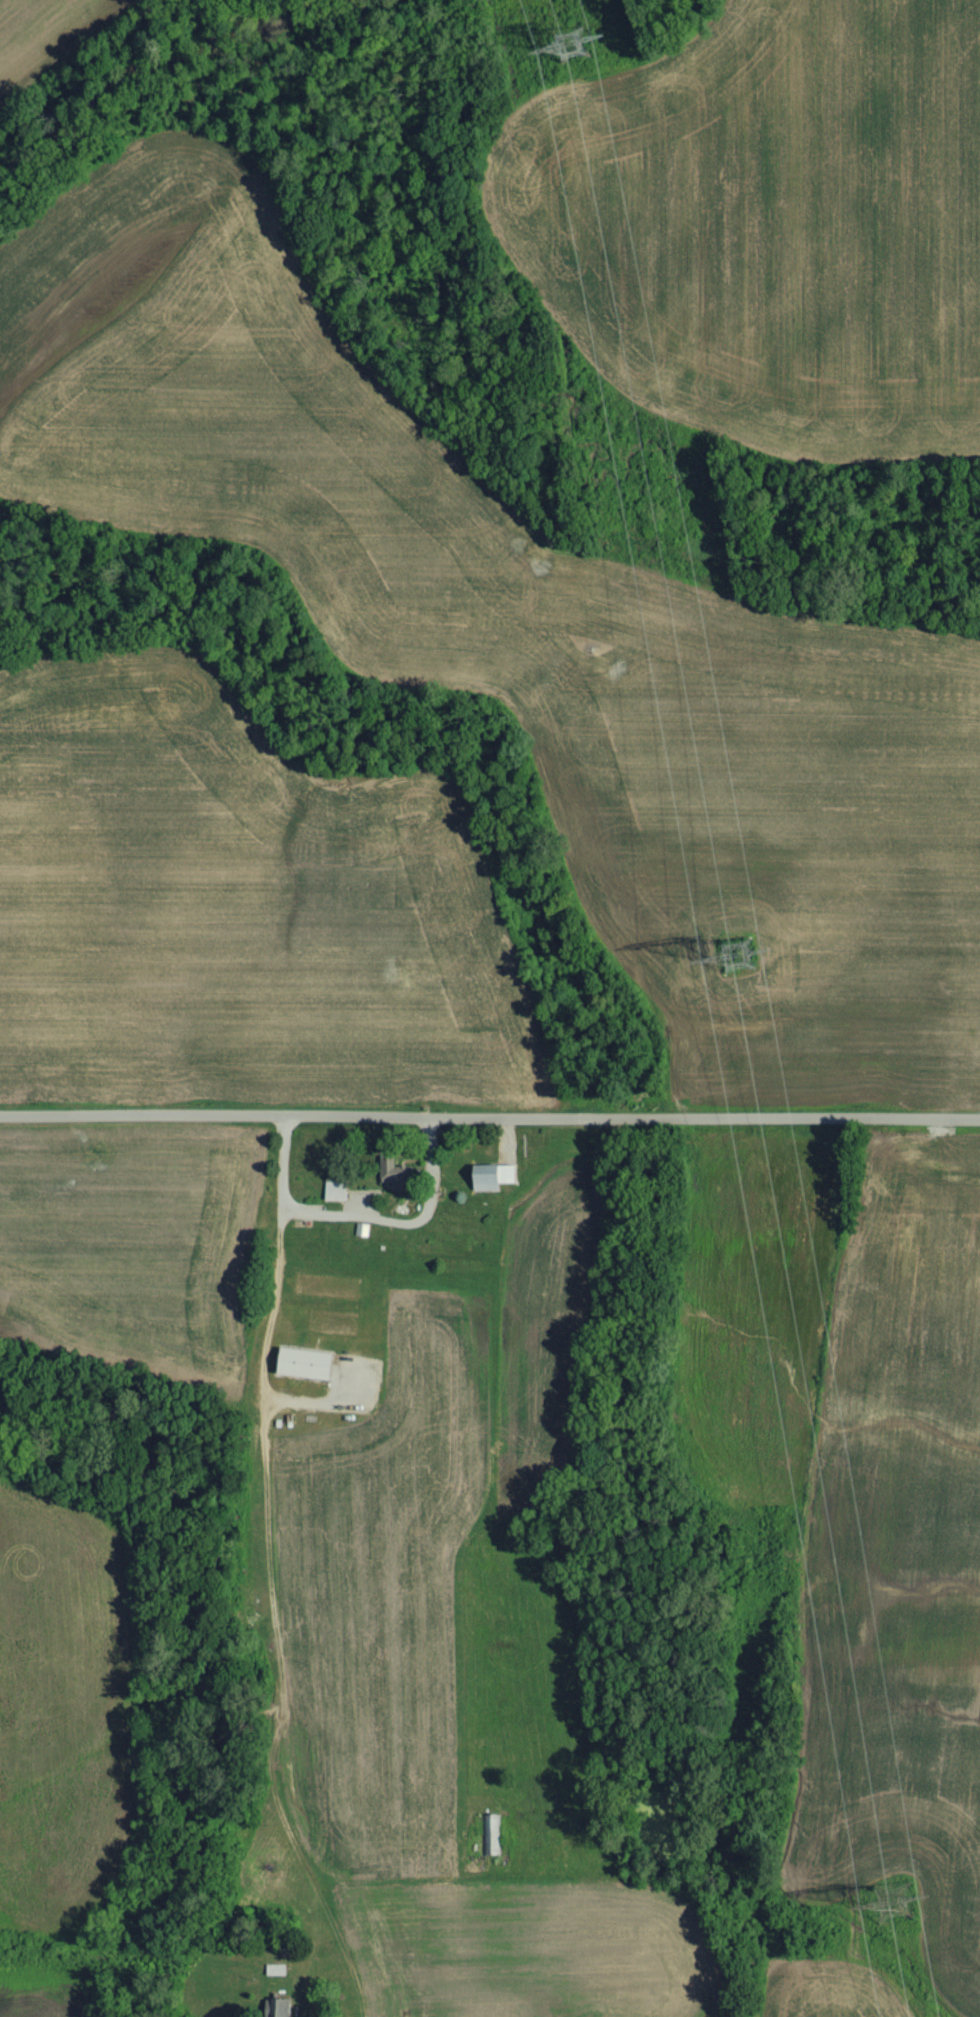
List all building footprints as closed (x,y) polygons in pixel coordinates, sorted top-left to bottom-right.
[(417,1189),(417,1177),(392,1177),(392,1168),(382,1168),(382,1192),(395,1192),(395,1200),(408,1200),(408,1189),(417,1189)] [(477,1200),(503,1200),(503,1193),(518,1193),(518,1175),(477,1175),(477,1200)] [(349,1191),(327,1191),(327,1211),(349,1211),(349,1191)] [(334,1391),(338,1364),(284,1356),(280,1384),(334,1391)] [(497,1866),(497,1825),(483,1825),(483,1866),(497,1866)] [(287,1975),(268,1975),(268,1985),(287,1985),(287,1975)] [(291,2009),(268,2009),(268,2016),(291,2016),(291,2009)]
